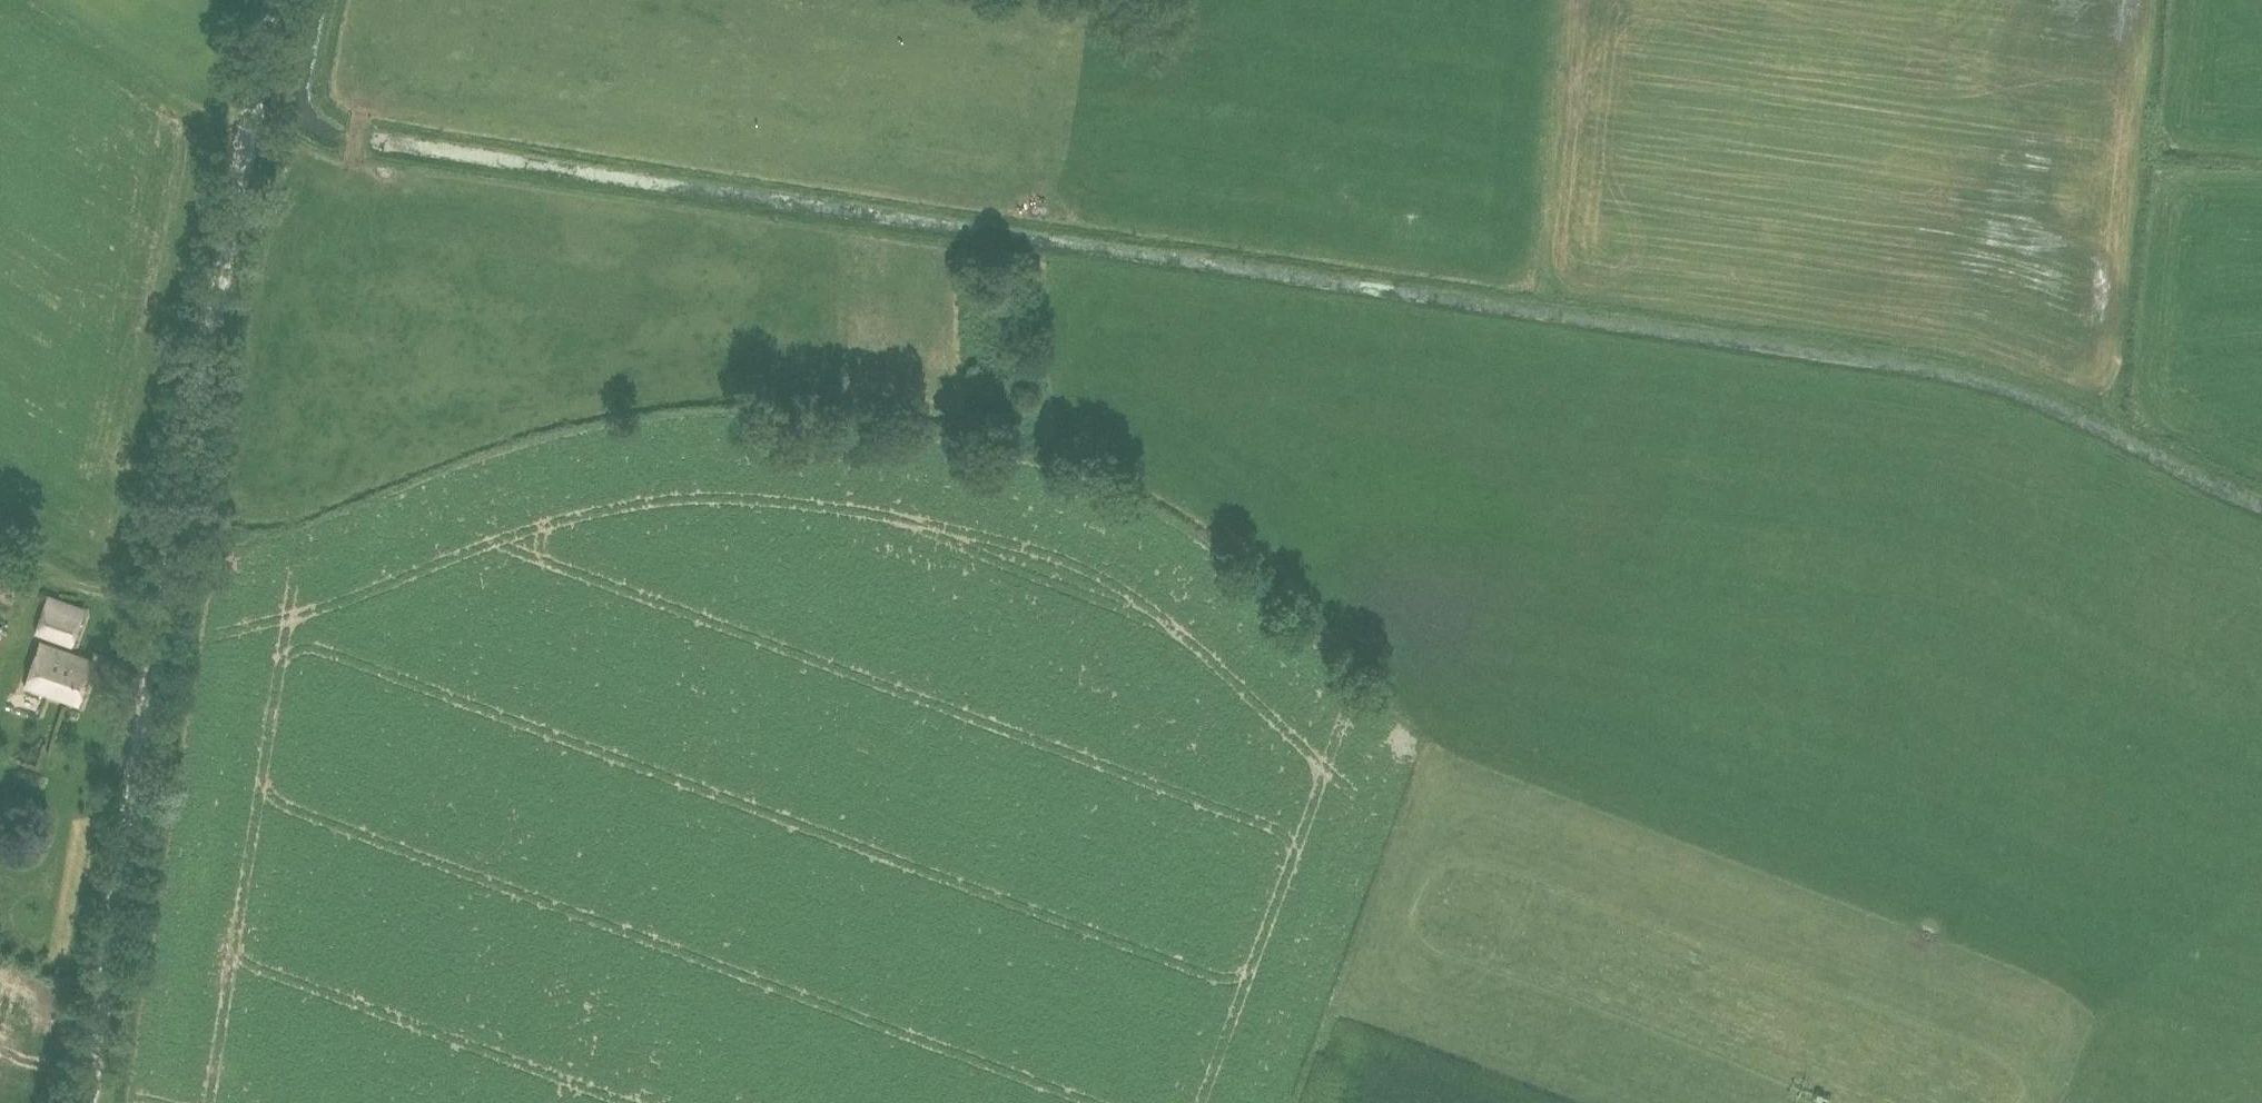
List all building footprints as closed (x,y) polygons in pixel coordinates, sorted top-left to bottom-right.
[(35,632),(71,645),(84,608),(48,595),(35,632)] [(23,684),(77,704),(93,658),(39,639),(23,684)]
